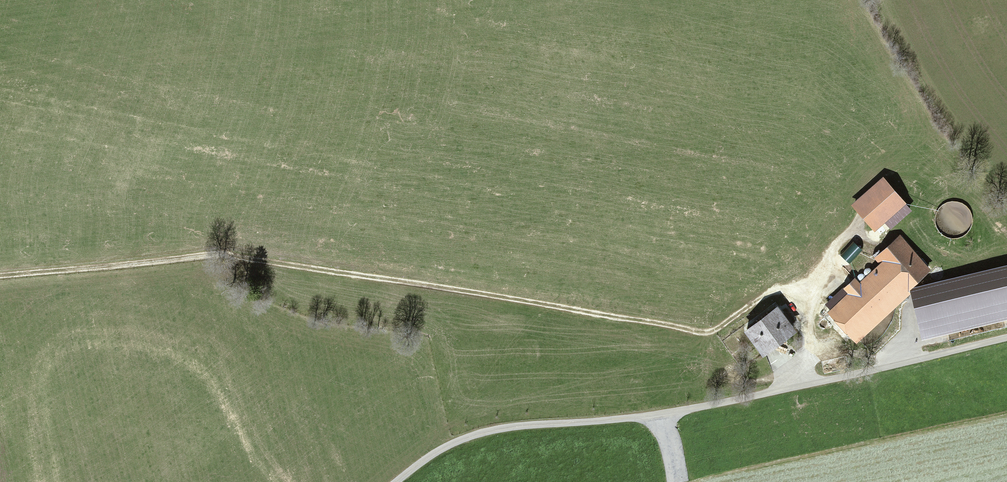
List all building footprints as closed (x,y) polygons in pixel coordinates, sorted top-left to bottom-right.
[(855,204),(875,227),(904,202),(884,179),(855,204)] [(927,267),(900,238),(879,257),(884,263),(861,284),(857,279),(848,287),(852,292),(833,310),(854,333),(927,267)] [(925,336),(1006,317),(1006,267),(914,289),(925,336)] [(757,322),(748,329),(766,353),(785,338),(783,335),(792,328),(788,322),(790,320),(785,313),(783,315),(778,309),(758,324),(757,322)]
